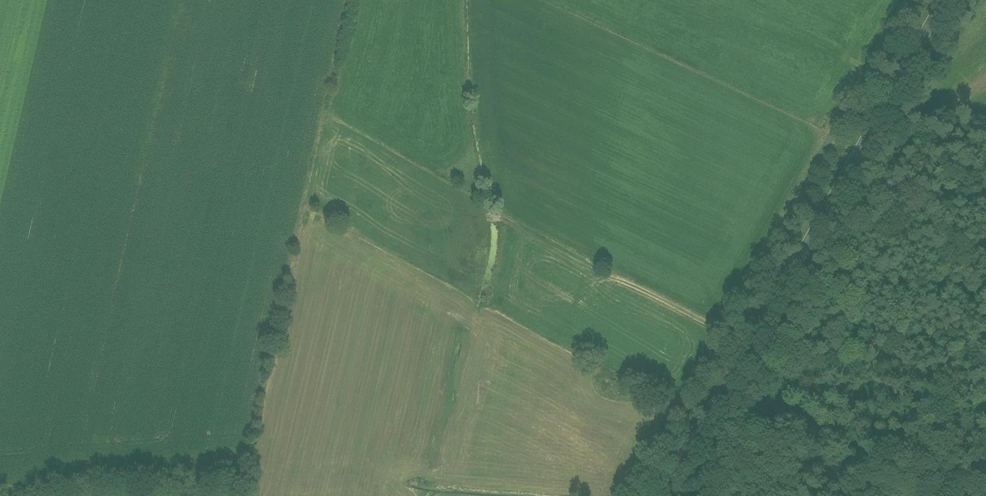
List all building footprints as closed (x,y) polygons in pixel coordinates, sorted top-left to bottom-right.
[(550,313),(547,321),(558,327),(562,320),(550,313)]
